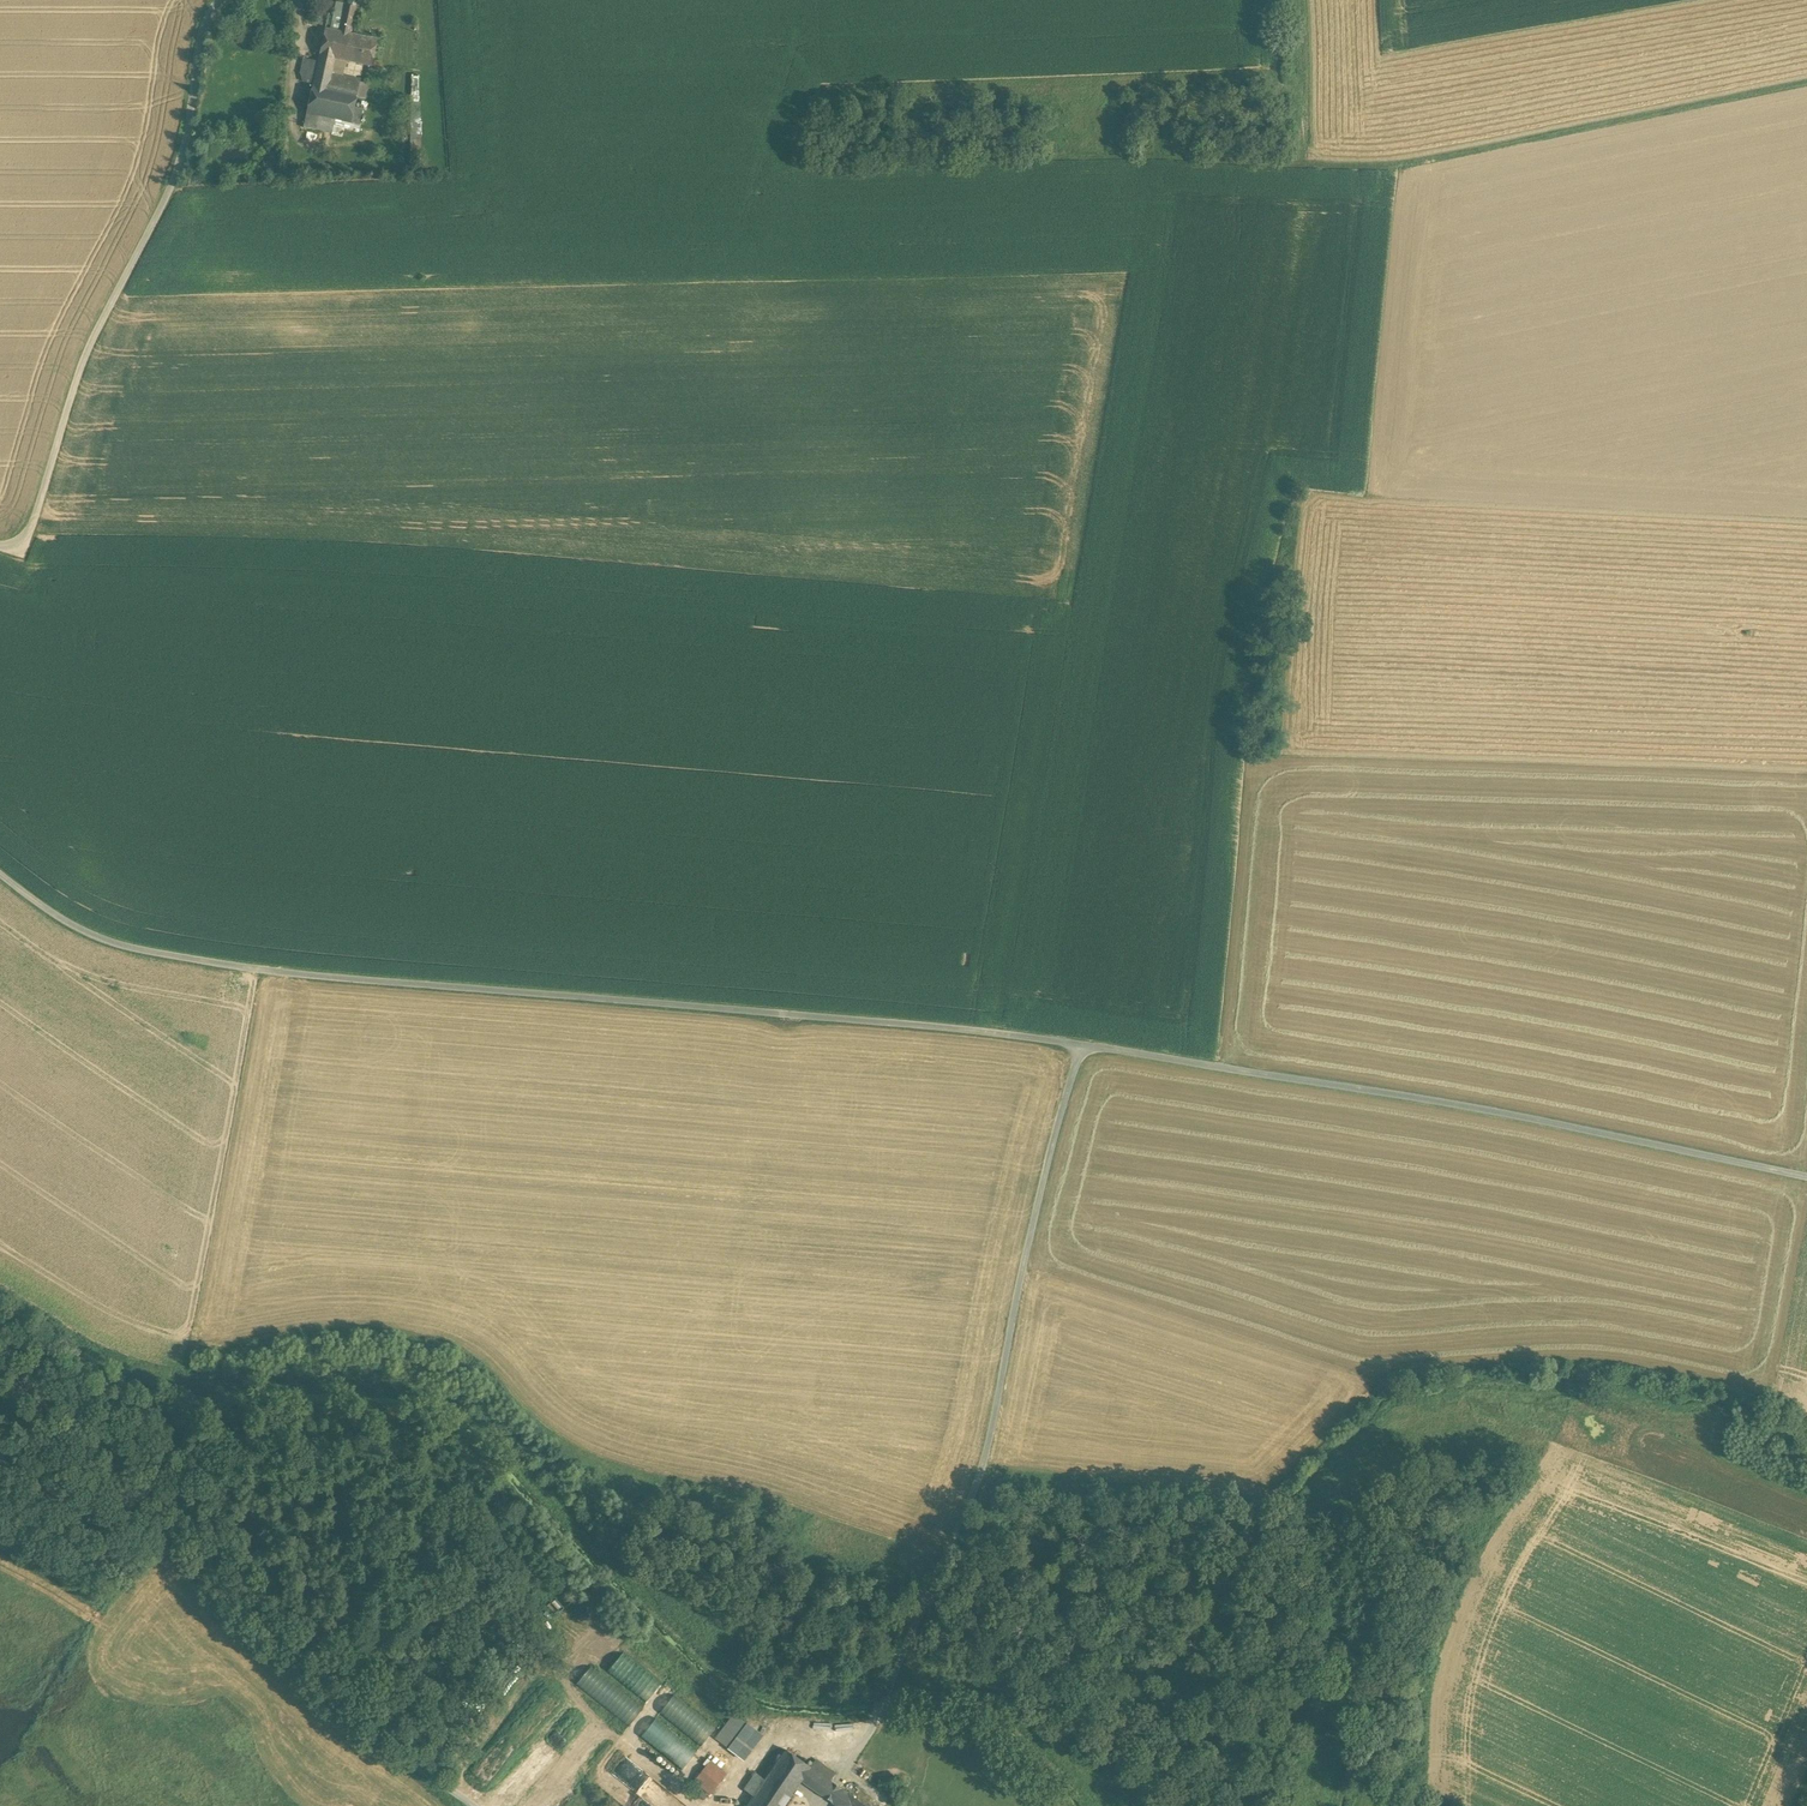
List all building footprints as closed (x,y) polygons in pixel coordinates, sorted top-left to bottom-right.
[(340,30),(345,3),(337,1),(332,28),(340,30)] [(356,5),(345,3),(340,30),(350,32),(356,5)] [(332,28),(326,27),(317,69),(332,72),(336,57),(344,58),(350,32),(340,30),(332,28)] [(378,38),(350,32),(344,58),(372,64),(378,38)] [(332,72),(317,69),(314,82),(325,84),(327,78),(331,79),(332,72)] [(352,76),(332,72),(331,79),(327,78),(325,84),(349,89),(352,76)] [(361,78),(352,76),(349,89),(358,91),(361,80),(361,78)] [(369,82),(361,80),(358,91),(358,95),(365,97),(369,82)] [(325,84),(314,82),(308,111),(339,118),(352,120),(355,105),(358,95),(358,91),(349,89),(325,84)] [(363,106),(355,105),(352,120),(360,122),(363,106)] [(339,118),(308,111),(305,123),(336,129),(339,118)] [(278,164),(268,166),(270,180),(279,178),(278,164)] [(449,1490),(435,1491),(435,1509),(453,1509),(452,1499),(449,1499),(449,1490)] [(628,1663),(636,1656),(615,1628),(606,1635),(628,1663)] [(629,1726),(643,1709),(592,1668),(578,1685),(629,1726)] [(748,1724),(735,1713),(716,1737),(729,1748),(748,1724)] [(642,1738),(676,1765),(694,1743),(661,1715),(642,1738)] [(795,1791),(802,1780),(811,1766),(787,1749),(777,1763),(748,1805),(784,1805),(795,1791)] [(737,1802),(743,1805),(748,1805),(777,1763),(768,1756),(737,1802)] [(633,1790),(654,1805),(668,1805),(676,1797),(627,1758),(603,1788),(622,1803),(633,1790)] [(816,1759),(811,1766),(834,1782),(839,1775),(816,1759)] [(727,1773),(711,1760),(693,1781),(710,1794),(727,1773)] [(834,1782),(811,1766),(802,1780),(825,1795),(834,1782)] [(834,1782),(825,1795),(829,1798),(840,1805),(839,1805),(869,1805),(837,1784),(834,1782)] [(697,1786),(693,1790),(704,1799),(708,1794),(697,1786)] [(795,1791),(784,1805),(810,1805),(808,1800),(795,1791)]
